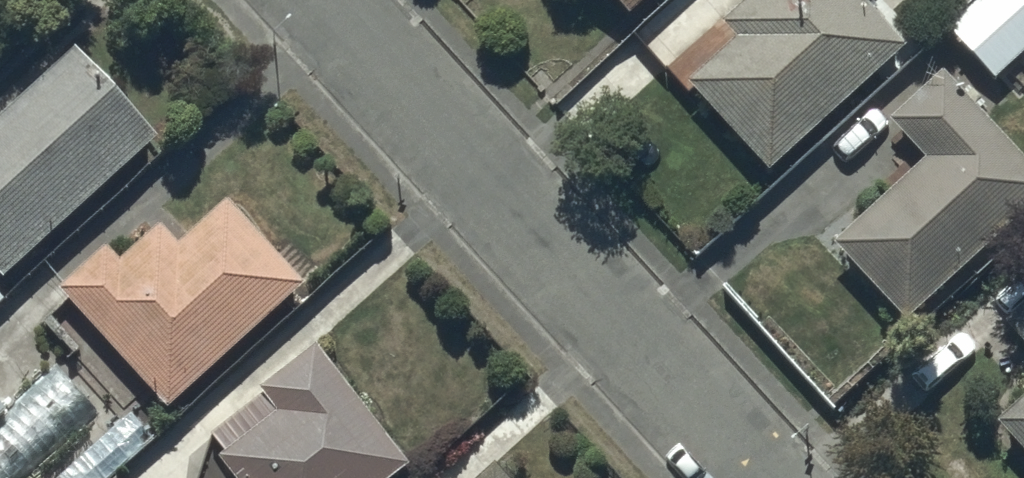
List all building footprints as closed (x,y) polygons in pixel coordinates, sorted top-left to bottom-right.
[(722,17),(735,31),(687,78),(770,164),(905,33),(873,0),(740,0),(722,17)] [(999,66),(1013,82),(1023,72),(1023,56),(1018,50),(1023,44),(1023,0),(956,0),(942,12),(994,71),(999,66)] [(5,264),(156,124),(74,39),(0,109),(0,298),(20,280),(5,264)] [(940,61),(889,110),(925,147),(835,233),(910,310),(1023,201),(1023,148),(940,61)] [(105,239),(60,279),(168,396),(301,275),(226,193),(177,237),(158,217),(118,254),(105,239)] [(1004,311),(1023,332),(1023,292),(1004,311)] [(213,425),(226,442),(220,447),(242,476),(239,477),(377,477),(405,457),(315,336),(258,379),(264,386),(213,425)] [(998,416),(1023,444),(1023,392),(998,416)] [(470,477),(514,477),(495,456),(470,477)] [(107,477),(129,477),(119,467),(107,477)]
